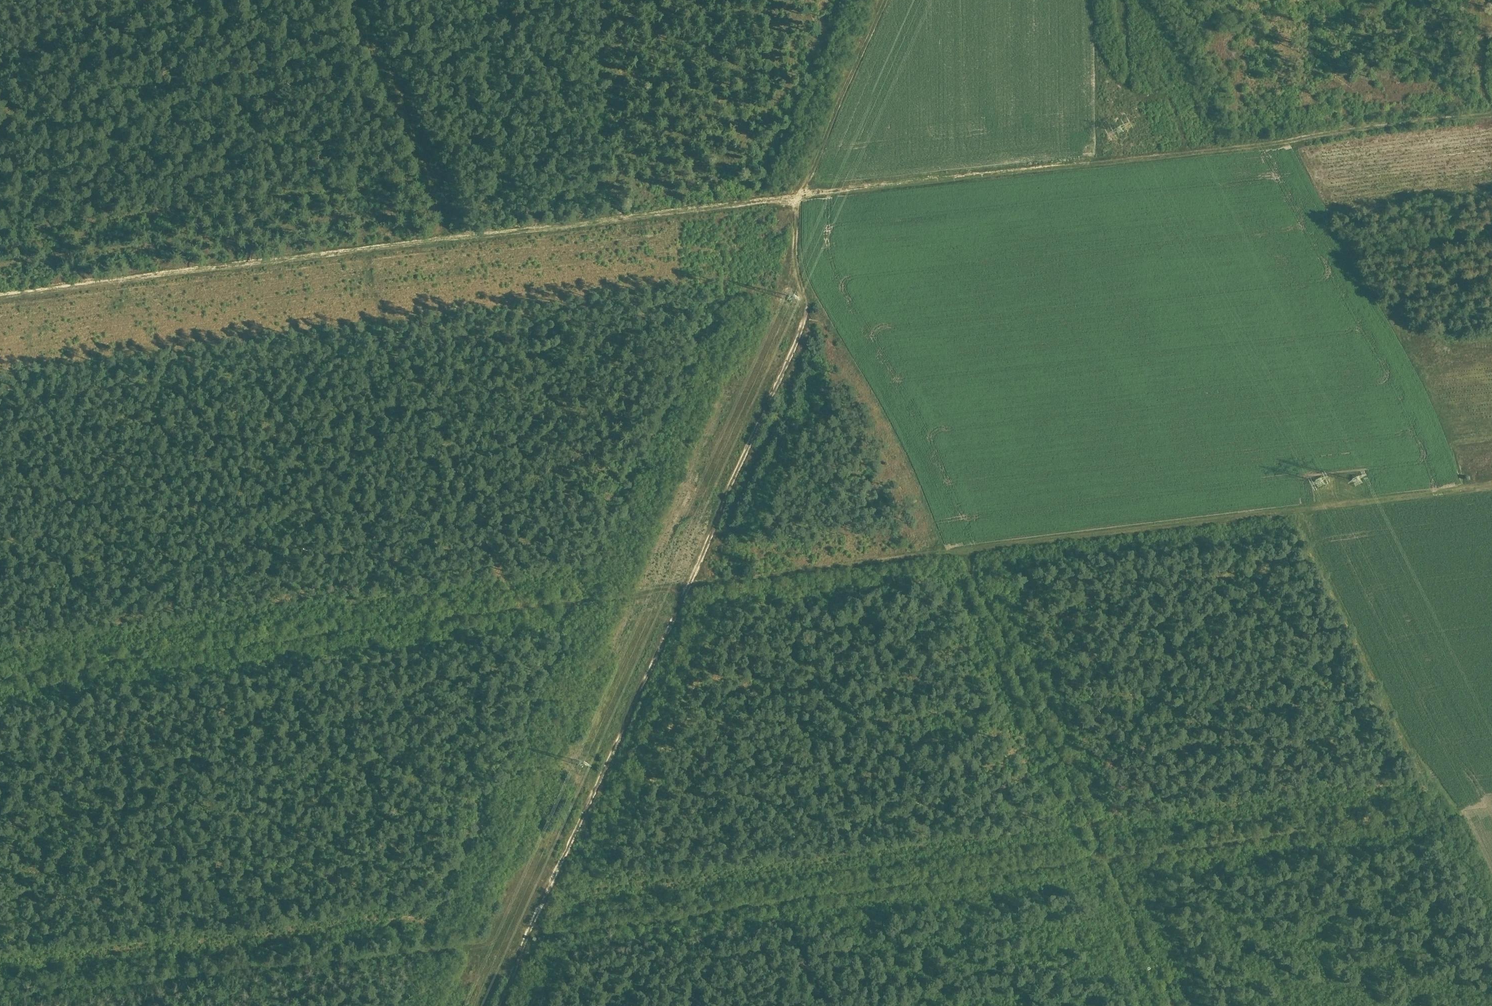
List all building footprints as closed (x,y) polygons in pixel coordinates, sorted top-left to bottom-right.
[(784,382),(782,398),(788,399),(790,383),(784,382)]
